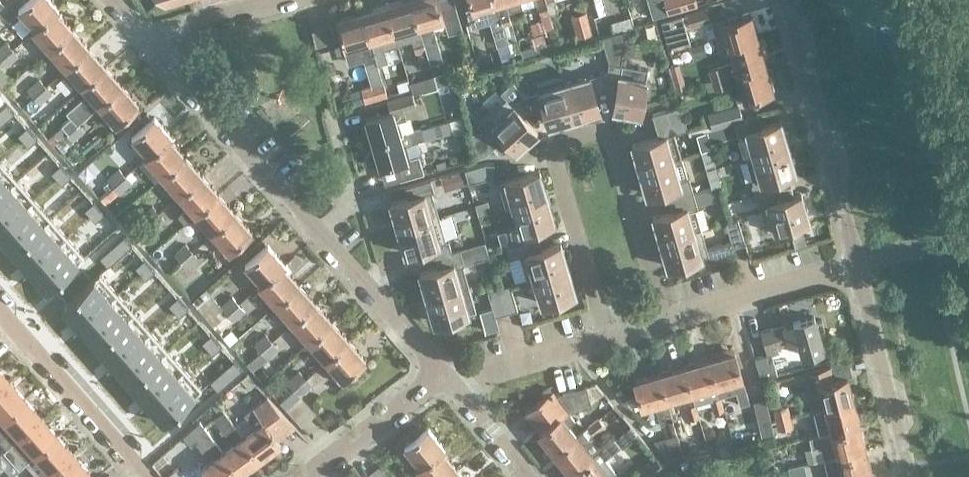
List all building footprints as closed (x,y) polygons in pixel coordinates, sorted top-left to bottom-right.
[(56,11),(59,9),(51,0),(29,0),(18,10),(36,29),(56,11)] [(219,3),(218,0),(193,0),(171,7),(174,17),(219,3)] [(412,0),(404,0),(387,5),(395,32),(399,44),(412,40),(416,54),(427,50),(412,0)] [(427,50),(431,63),(443,60),(431,21),(443,18),(448,34),(463,30),(454,0),(412,0),(427,50)] [(496,0),(470,0),(472,6),(465,8),(471,27),(489,21),(496,46),(508,42),(506,34),(496,0)] [(506,34),(514,32),(505,0),(496,0),(506,34)] [(550,13),(546,0),(520,0),(522,8),(532,5),(541,36),(554,32),(548,13),(550,13)] [(550,13),(557,10),(554,0),(546,0),(550,13)] [(601,0),(587,0),(590,13),(604,9),(601,0)] [(632,28),(614,33),(618,44),(640,37),(637,26),(647,23),(639,0),(623,0),(632,28)] [(697,4),(695,0),(663,0),(667,13),(697,4)] [(363,12),(377,60),(381,74),(389,71),(387,63),(389,62),(381,36),(395,32),(387,5),(363,12)] [(685,14),(683,15),(661,21),(670,50),(691,44),(687,27),(689,26),(690,27),(710,21),(705,7),(684,13),(685,14)] [(49,50),(72,30),(56,11),(36,29),(33,32),(49,50)] [(591,34),(585,11),(570,16),(576,38),(591,34)] [(377,60),(363,12),(337,20),(350,64),(363,60),(364,64),(377,60)] [(730,47),(757,39),(750,15),(740,18),(739,15),(713,22),(721,50),(730,47)] [(691,31),(694,40),(712,35),(710,25),(691,31)] [(72,30),(49,50),(66,69),(89,48),(72,30)] [(757,39),(730,47),(733,59),(716,64),(717,66),(707,69),(710,79),(764,64),(757,39)] [(13,49),(6,40),(0,45),(0,61),(13,49)] [(345,52),(343,44),(336,46),(338,54),(345,52)] [(89,48),(66,69),(82,87),(105,67),(89,48)] [(0,61),(0,83),(4,88),(11,82),(1,70),(6,66),(19,56),(13,49),(0,61)] [(22,83),(34,60),(22,54),(10,76),(22,83)] [(564,83),(575,118),(582,116),(582,115),(599,110),(594,92),(605,89),(616,90),(621,64),(608,62),(607,71),(564,83)] [(675,90),(676,90),(686,87),(679,62),(668,65),(675,90)] [(621,64),(616,90),(613,111),(615,111),(615,110),(640,114),(643,94),(648,95),(650,82),(645,81),(647,69),(621,64)] [(764,64),(710,79),(704,81),(707,92),(732,85),(736,101),(771,91),(764,64)] [(105,67),(82,87),(91,98),(86,102),(82,98),(66,112),(70,117),(61,124),(68,132),(79,123),(78,123),(99,106),(122,85),(105,67)] [(437,87),(449,83),(445,71),(433,75),(437,87)] [(34,97),(46,86),(38,78),(27,88),(34,97)] [(383,80),(360,87),(365,102),(387,96),(383,80)] [(506,97),(524,117),(532,110),(544,106),(549,125),(567,120),(575,118),(564,83),(521,96),(515,90),(506,97)] [(122,85),(99,106),(116,125),(139,105),(122,85)] [(46,86),(34,97),(40,104),(52,93),(46,86)] [(372,142),(399,135),(396,122),(406,118),(404,109),(416,106),(412,93),(386,100),(390,111),(365,119),(372,142)] [(538,133),(524,117),(506,97),(477,123),(495,143),(504,135),(516,149),(535,133),(537,134),(538,133)] [(733,122),(743,120),(738,102),(707,112),(712,129),(733,122)] [(8,118),(14,112),(6,103),(0,109),(8,118)] [(654,125),(683,117),(680,106),(651,114),(654,125)] [(8,118),(0,109),(0,121),(2,123),(8,118)] [(557,140),(612,124),(608,110),(553,125),(557,140)] [(746,158),(788,146),(786,138),(785,138),(780,121),(762,126),(759,115),(743,120),(733,122),(738,138),(747,135),(753,155),(745,157),(746,158)] [(149,157),(169,139),(172,137),(154,117),(131,137),(149,157)] [(683,117),(654,125),(658,136),(632,144),(637,162),(636,162),(639,169),(673,159),(681,157),(674,132),(686,128),(683,117)] [(424,139),(452,131),(449,120),(421,128),(424,139)] [(79,123),(68,132),(68,133),(55,143),(62,151),(85,131),(79,123)] [(60,140),(67,133),(60,126),(47,138),(53,145),(59,139),(60,140)] [(23,140),(32,132),(26,127),(23,129),(17,134),(23,140)] [(399,135),(372,142),(380,167),(395,163),(400,180),(424,173),(418,155),(406,158),(403,146),(424,139),(421,128),(399,135)] [(28,146),(37,138),(32,132),(23,140),(28,146)] [(169,139),(149,157),(146,159),(162,178),(185,158),(169,139)] [(754,195),(780,187),(776,176),(795,171),(790,153),(788,146),(746,158),(753,183),(751,183),(754,195)] [(185,158),(162,178),(179,196),(202,176),(185,158)] [(673,159),(639,169),(641,177),(646,194),(665,189),(668,200),(693,192),(689,177),(679,180),(673,159)] [(17,180),(0,161),(0,194),(17,180)] [(468,183),(493,176),(494,163),(486,163),(464,169),(468,183)] [(65,170),(60,164),(53,170),(51,172),(56,178),(65,171),(65,170)] [(118,168),(107,178),(109,181),(114,186),(115,187),(126,177),(118,168)] [(62,184),(70,176),(65,170),(65,171),(56,178),(62,184)] [(464,171),(440,178),(444,190),(468,184),(464,171)] [(506,208),(547,196),(545,188),(540,171),(498,183),(506,208)] [(749,208),(741,171),(720,175),(728,212),(749,208)] [(202,176),(179,196),(187,206),(178,215),(185,223),(195,215),(218,195),(202,176)] [(115,187),(101,199),(106,204),(118,193),(119,194),(132,183),(126,177),(115,187)] [(397,228),(439,216),(431,191),(434,191),(431,179),(405,186),(408,197),(390,203),(395,220),(395,221),(397,228)] [(0,194),(0,224),(9,215),(11,218),(33,198),(17,180),(0,194)] [(109,181),(104,186),(108,190),(113,186),(114,186),(109,181)] [(780,187),(754,195),(758,206),(760,205),(768,231),(777,228),(778,233),(791,229),(790,224),(809,219),(801,193),(783,198),(780,187)] [(693,192),(668,200),(671,211),(653,216),(658,234),(657,234),(660,241),(701,229),(701,228),(694,230),(688,211),(698,208),(693,192)] [(212,233),(235,213),(218,195),(195,215),(212,233)] [(506,247),(539,237),(536,226),(554,221),(549,203),(547,196),(506,208),(506,209),(513,207),(519,226),(509,229),(513,244),(506,247)] [(0,237),(0,238),(12,251),(50,217),(33,198),(11,218),(13,220),(2,230),(5,233),(0,237)] [(90,216),(99,208),(93,202),(84,210),(90,216)] [(147,224),(159,213),(152,205),(139,216),(147,224)] [(95,222),(104,214),(99,208),(90,216),(91,217),(95,222)] [(159,213),(147,224),(134,236),(145,249),(159,237),(153,231),(165,220),(159,213)] [(235,213),(212,233),(229,253),(252,232),(235,213)] [(439,216),(397,228),(399,236),(400,235),(405,253),(423,248),(426,258),(434,256),(460,249),(452,251),(448,240),(446,241),(439,216)] [(50,217),(12,251),(24,265),(29,260),(32,263),(43,253),(45,255),(67,236),(50,217)] [(725,222),(733,247),(745,244),(738,219),(725,222)] [(701,229),(660,241),(662,249),(667,266),(708,254),(701,229)] [(795,247),(807,244),(803,233),(792,236),(795,247)] [(713,261),(732,256),(725,234),(706,239),(713,261)] [(38,271),(33,275),(46,290),(84,256),(67,236),(45,255),(47,258),(36,268),(38,271)] [(132,245),(124,237),(124,236),(118,241),(118,242),(126,250),(132,245)] [(527,280),(568,268),(566,260),(561,243),(542,248),(539,237),(506,247),(509,258),(519,255),(527,280)] [(126,250),(118,242),(118,241),(112,247),(120,255),(125,250),(126,250)] [(180,261),(192,250),(186,243),(174,254),(180,261)] [(262,285),(282,267),(285,264),(268,245),(245,265),(262,285)] [(120,255),(112,247),(106,252),(114,261),(120,255)] [(460,249),(434,256),(437,267),(419,272),(424,290),(426,298),(469,285),(463,265),(464,264),(460,249)] [(192,250),(180,261),(186,268),(198,258),(192,250)] [(114,261),(106,252),(100,257),(100,258),(101,259),(108,266),(114,261)] [(140,273),(149,265),(144,259),(135,267),(138,270),(140,273)] [(155,271),(149,265),(140,273),(141,273),(146,279),(155,271)] [(282,267),(262,285),(259,287),(276,306),(299,285),(282,267)] [(568,268),(527,280),(527,281),(534,279),(541,303),(575,293),(570,275),(568,268)] [(100,274),(62,307),(75,322),(80,317),(82,321),(94,311),(96,313),(117,294),(100,274)] [(299,285),(276,306),(292,324),(315,304),(299,285)] [(469,285),(426,298),(428,305),(429,305),(434,323),(453,317),(454,322),(467,318),(466,313),(476,310),(469,285)] [(510,285),(487,291),(492,308),(495,316),(517,310),(510,285)] [(220,306),(220,305),(206,289),(192,302),(218,332),(232,320),(227,314),(220,306)] [(89,328),(84,333),(96,346),(134,313),(117,294),(96,313),(98,315),(86,325),(89,328)] [(232,295),(220,305),(220,306),(227,314),(239,303),(232,295)] [(181,300),(178,297),(177,297),(168,305),(169,305),(170,306),(173,310),(182,303),(181,300)] [(188,309),(182,303),(173,310),(174,311),(179,317),(188,309)] [(245,311),(239,303),(227,314),(232,320),(234,321),(245,311)] [(236,326),(244,334),(267,311),(259,303),(236,326)] [(315,304),(292,324),(309,343),(332,322),(315,304)] [(492,308),(481,311),(486,331),(498,327),(495,316),(492,308)] [(134,313),(96,346),(108,360),(113,355),(116,358),(127,348),(129,351),(151,331),(134,313)] [(802,355),(824,349),(818,330),(824,328),(821,319),(815,320),(814,316),(784,325),(784,326),(773,329),(773,328),(760,332),(767,353),(754,357),(760,378),(785,371),(783,364),(774,366),(771,354),(779,352),(777,346),(798,340),(802,355)] [(332,322),(309,343),(325,361),(348,341),(332,322)] [(123,366),(117,371),(129,384),(168,350),(151,331),(129,351),(131,353),(120,363),(123,366)] [(261,352),(272,342),(265,333),(254,343),(261,352)] [(216,340),(211,335),(211,334),(202,342),(202,343),(207,348),(216,340)] [(221,346),(216,340),(207,348),(207,349),(212,354),(221,346)] [(348,341),(325,361),(342,380),(365,360),(348,341)] [(272,342),(261,352),(247,364),(253,371),(278,348),(272,342)] [(168,350),(129,384),(141,398),(146,393),(149,396),(160,386),(162,388),(184,369),(168,350)] [(718,384),(742,377),(735,352),(724,355),(724,352),(722,351),(713,354),(712,356),(713,358),(710,359),(718,384)] [(718,384),(710,359),(685,367),(692,392),(695,403),(709,399),(713,412),(725,409),(721,396),(718,384)] [(236,374),(241,369),(242,369),(234,360),(228,366),(236,374)] [(811,410),(853,400),(847,376),(842,377),(839,363),(802,372),(811,410)] [(236,374),(228,366),(222,371),(230,380),(235,375),(236,374)] [(692,392),(685,367),(660,374),(667,399),(692,392)] [(156,404),(151,408),(164,423),(202,389),(184,369),(162,388),(164,391),(153,401),(156,404)] [(257,374),(265,383),(270,377),(263,369),(257,374)] [(10,381),(0,370),(0,390),(10,381)] [(288,393),(279,401),(301,426),(316,413),(300,395),(321,376),(315,370),(288,394),(288,393)] [(288,393),(288,394),(306,378),(299,370),(286,381),(289,384),(283,389),(288,393)] [(224,385),(229,380),(230,380),(222,371),(216,376),(224,385)] [(667,399),(660,374),(634,382),(641,407),(654,403),(659,422),(673,418),(667,399)] [(224,385),(216,376),(210,382),(218,391),(224,385)] [(25,399),(10,381),(0,390),(0,415),(3,419),(25,399)] [(794,386),(800,411),(808,409),(802,384),(794,386)] [(555,453),(575,437),(567,426),(575,420),(567,410),(591,404),(586,386),(557,394),(557,395),(555,397),(552,392),(527,412),(542,431),(539,433),(555,453)] [(254,428),(244,436),(261,459),(281,444),(278,441),(296,427),(268,395),(253,406),(244,413),(254,428)] [(773,433),(765,398),(752,401),(761,436),(773,433)] [(41,417),(25,399),(3,419),(0,422),(0,441),(6,448),(41,417)] [(808,438),(859,426),(853,400),(811,410),(812,411),(814,410),(820,434),(808,437),(808,438)] [(685,406),(684,406),(688,420),(699,417),(695,403),(685,406)] [(775,419),(790,416),(787,405),(772,408),(775,419)] [(233,444),(223,451),(240,474),(261,459),(244,436),(224,410),(214,418),(233,444)] [(795,414),(790,416),(775,419),(775,420),(776,420),(778,430),(792,427),(791,421),(797,420),(795,414)] [(4,451),(12,460),(19,468),(19,469),(25,463),(35,455),(57,435),(41,417),(6,448),(4,451)] [(570,472),(590,456),(582,446),(605,427),(598,418),(575,437),(555,453),(570,472)] [(615,438),(626,431),(619,419),(608,426),(615,438)] [(223,451),(200,420),(183,435),(191,446),(196,442),(203,452),(207,449),(214,458),(202,467),(209,476),(236,476),(240,474),(223,451)] [(838,457),(865,450),(859,426),(808,438),(811,447),(810,448),(813,461),(824,458),(824,460),(837,457),(838,457)] [(421,467),(442,451),(445,448),(428,428),(404,447),(421,467)] [(654,440),(669,459),(683,455),(677,434),(654,440)] [(51,473),(73,453),(57,435),(35,455),(51,473)] [(761,451),(775,447),(775,445),(773,438),(773,436),(759,440),(761,451)] [(570,472),(574,476),(620,476),(605,458),(621,446),(614,437),(590,456),(570,472)] [(733,442),(719,446),(721,455),(736,450),(733,442)] [(838,457),(837,457),(824,460),(828,476),(858,476),(871,474),(865,450),(838,457)] [(421,467),(418,470),(424,476),(449,476),(458,470),(442,451),(421,467)] [(51,473),(55,476),(95,476),(90,471),(90,472),(73,453),(51,473)] [(655,455),(637,469),(643,476),(654,476),(665,468),(655,455)] [(370,476),(390,476),(384,470),(380,464),(368,474),(370,476)]
